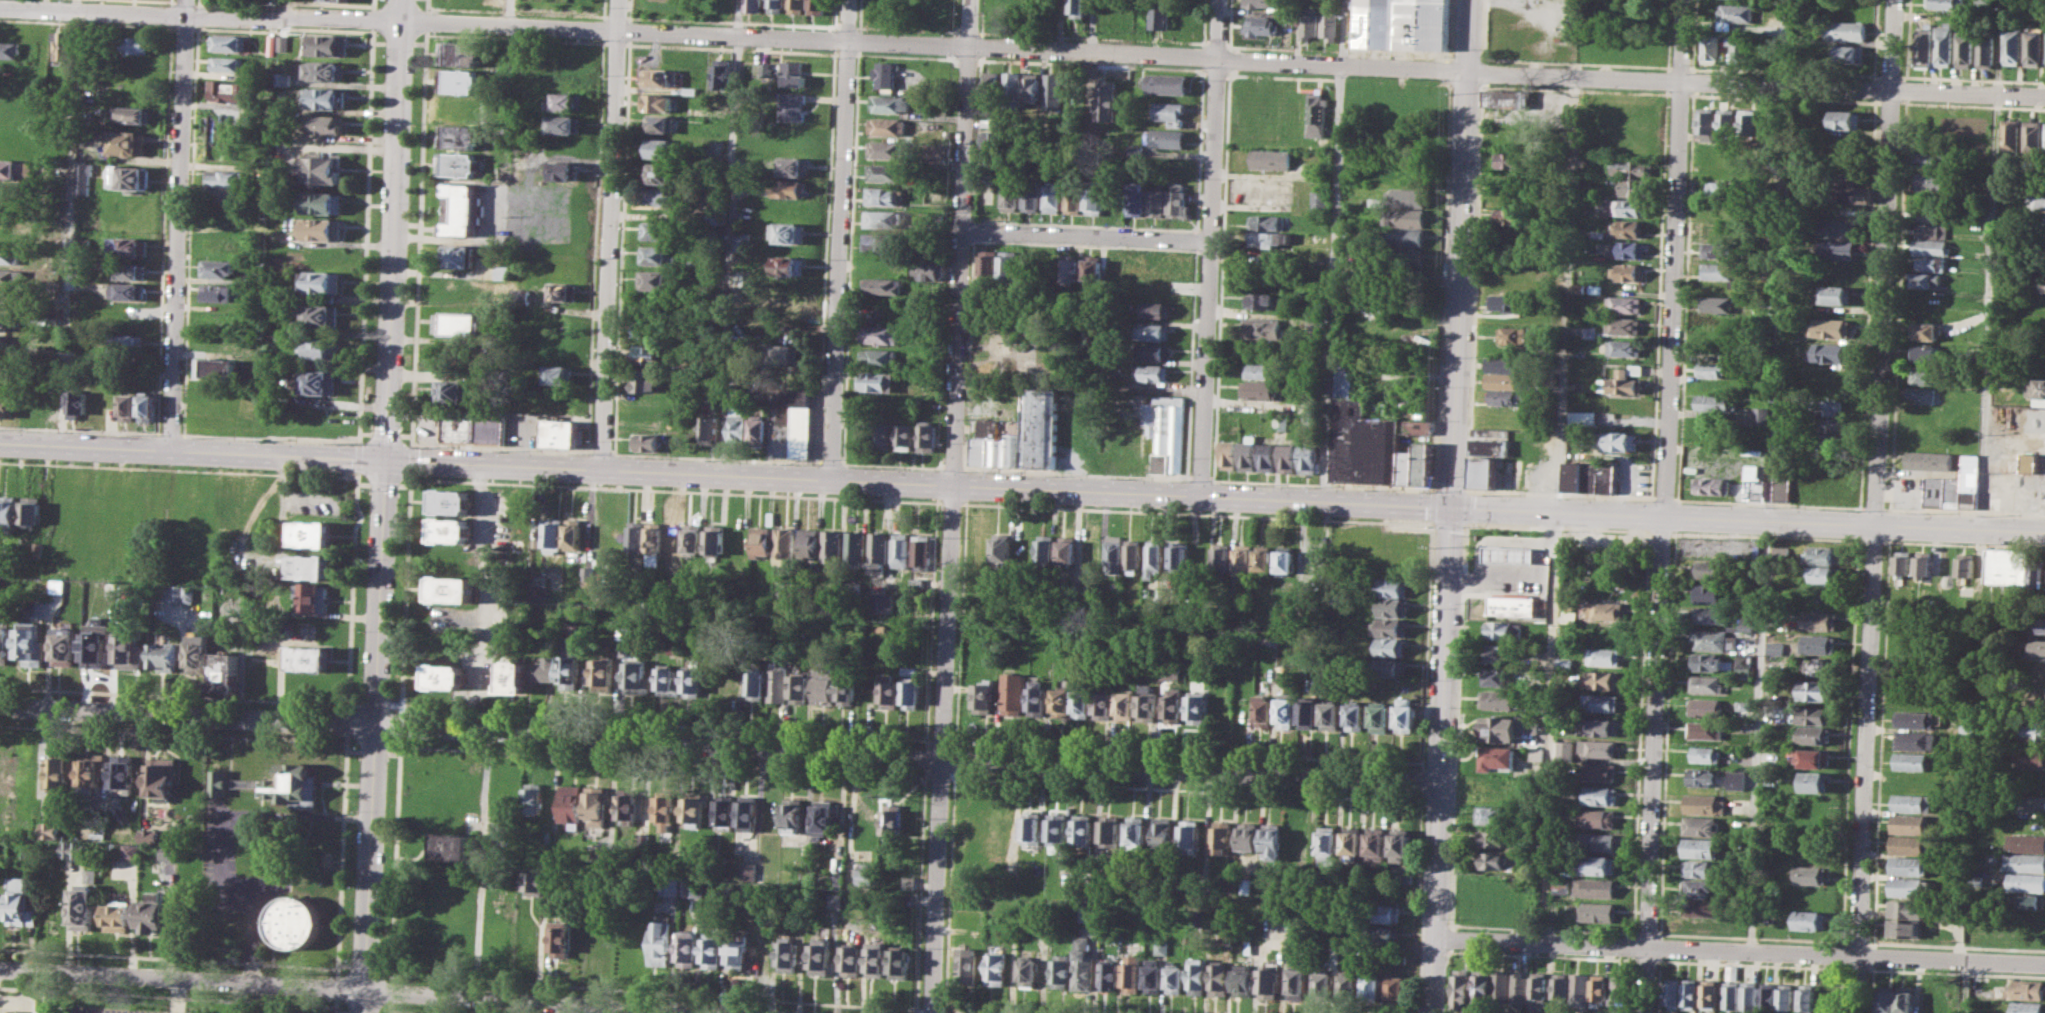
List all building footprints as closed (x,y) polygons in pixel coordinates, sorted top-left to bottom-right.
[(745,11),(745,0),(763,0),(763,12),(745,11)] [(767,13),(767,0),(784,0),(784,13),(767,13)] [(789,13),(806,14),(807,0),(790,0),(789,13)] [(809,13),(826,14),(827,0),(810,0),(809,13)] [(1060,7),(1060,0),(1068,0),(1068,8),(1060,7)] [(1071,17),(1072,0),(1088,0),(1088,17),(1071,17)] [(1151,0),(1170,1),(1168,28),(1150,27),(1151,0)] [(1244,5),(1244,0),(1276,0),(1276,6),(1258,5),(1258,10),(1248,10),(1248,5),(1244,5)] [(1350,7),(1350,0),(1450,0),(1448,50),(1355,47),(1356,8),(1350,7)] [(1926,8),(1926,0),(1964,0),(1963,9),(1926,8)] [(1718,4),(1753,5),(1753,22),(1718,21),(1718,4)] [(1301,7),(1317,8),(1316,35),(1310,35),(1309,39),(1300,39),(1301,7)] [(1321,14),(1337,14),(1336,42),(1325,42),(1326,36),(1321,36),(1321,14)] [(1248,16),(1272,17),(1271,24),(1277,24),(1277,30),(1272,30),(1272,34),(1257,33),(1257,37),(1243,36),(1243,23),(1248,23),(1248,16)] [(1826,21),(1866,23),(1865,41),(1825,39),(1826,21)] [(1935,65),(1936,25),(1944,25),(1945,22),(1953,22),(1952,65),(1935,65)] [(1923,23),(1931,23),(1931,65),(1915,65),(1915,27),(1923,27),(1923,23)] [(2025,64),(2026,24),(2040,25),(2039,31),(2044,31),(2043,65),(2025,64)] [(1957,66),(1958,29),(1975,30),(1973,67),(1957,66)] [(2004,29),(2022,30),(2021,65),(2003,64),(2004,29)] [(1703,33),(1721,33),(1720,62),(1702,62),(1703,33)] [(266,34),(276,34),(275,55),(266,55),(266,34)] [(211,35),(246,37),(246,51),(210,50),(211,35)] [(278,35),(289,36),(288,51),(278,50),(278,35)] [(307,35),(348,36),(347,56),(306,54),(307,35)] [(122,36),(149,37),(148,53),(122,52),(122,36)] [(1728,36),(1753,37),(1752,66),(1732,65),(1733,45),(1728,45),(1728,36)] [(1977,66),(1978,36),(1995,36),(1994,67),(1977,66)] [(21,58),(0,57),(0,41),(22,42),(21,58)] [(447,41),(483,43),(482,66),(446,65),(447,41)] [(1838,45),(1864,46),(1864,64),(1837,62),(1838,45)] [(211,56),(242,57),(242,71),(210,70),(211,56)] [(716,58),(732,59),(731,86),(726,86),(726,90),(715,90),(716,58)] [(781,60),(804,61),(803,75),(807,75),(806,86),(780,85),(781,60)] [(878,61),(897,62),(896,90),(877,89),(877,79),(873,79),(873,67),(878,67),(878,61)] [(307,62),(348,63),(347,81),(307,80),(307,62)] [(754,62),(772,63),(770,93),(752,92),(754,62)] [(643,68),(678,69),(677,87),(642,86),(643,68)] [(445,69),(482,71),(481,94),(444,92),(445,69)] [(984,71),(999,71),(998,104),(983,103),(984,71)] [(1004,71),(1022,72),(1021,104),(1003,103),(1004,71)] [(276,72),(291,72),(291,86),(276,86),(276,72)] [(1026,73),(1041,73),(1040,101),(1025,101),(1026,73)] [(1044,73),(1063,74),(1062,109),(1044,108),(1044,73)] [(1146,73),(1186,75),(1186,94),(1145,93),(1146,73)] [(208,79),(226,80),(226,83),(248,84),(247,101),(208,100),(208,79)] [(1098,81),(1117,82),(1116,121),(1096,120),(1098,81)] [(685,85),(699,86),(699,94),(684,93),(685,85)] [(311,87),(345,89),(344,108),(311,106),(311,87)] [(1306,135),(1308,92),(1316,92),(1316,87),(1323,88),(1323,98),(1327,98),(1325,135),(1306,135)] [(1488,90),(1530,92),(1529,108),(1487,106),(1488,90)] [(552,92),(582,94),(581,112),(551,111),(552,92)] [(781,93),(807,94),(807,102),(803,102),(803,121),(780,120),(781,93)] [(643,94),(674,95),(674,112),(642,111),(643,94)] [(870,95),(911,96),(911,112),(869,110),(870,95)] [(1151,101),(1184,103),(1183,112),(1180,112),(1179,126),(1168,125),(1169,119),(1150,118),(1151,101)] [(111,106),(150,108),(150,123),(117,121),(117,117),(110,117),(111,106)] [(1700,106),(1717,107),(1717,141),(1704,140),(1705,132),(1700,132),(1700,106)] [(1721,109),(1738,109),(1737,134),(1720,133),(1721,109)] [(1742,109),(1760,110),(1759,133),(1741,133),(1742,109)] [(1832,110),(1862,112),(1861,128),(1831,127),(1832,110)] [(315,114),(339,115),(338,123),(345,124),(344,133),(310,132),(311,123),(314,123),(315,114)] [(546,115),(580,116),(579,134),(546,133),(546,115)] [(647,115),(676,116),(675,133),(646,132),(647,115)] [(868,118),(907,119),(907,134),(868,133),(868,118)] [(2003,119),(2020,119),(2019,150),(2002,149),(2003,119)] [(2025,120),(2042,121),(2040,151),(2024,150),(2025,120)] [(479,126),(445,125),(444,148),(478,149),(479,126)] [(1149,127),(1183,128),(1183,148),(1149,147),(1149,142),(1144,142),(1145,131),(1149,132),(1149,127)] [(111,130),(146,132),(145,153),(110,151),(111,130)] [(981,130),(1006,131),(1006,146),(980,146),(981,130)] [(645,138),(677,139),(677,158),(645,157),(645,138)] [(869,141),(903,142),(902,157),(868,156),(869,141)] [(923,144),(948,145),(947,161),(923,160),(923,144)] [(1251,149),(1290,150),(1289,168),(1250,167),(1251,149)] [(303,155),(331,156),(331,152),(341,153),(340,184),(323,183),(323,186),(310,186),(310,182),(302,181),(303,155)] [(442,152),(476,153),(476,159),(479,159),(479,171),(475,171),(475,176),(442,175),(442,152)] [(1495,152),(1525,153),(1525,168),(1495,167),(1495,152)] [(1912,152),(1946,153),(1945,169),(1911,168),(1912,152)] [(778,157),(807,158),(807,178),(780,177),(780,169),(777,169),(778,157)] [(26,178),(0,177),(0,159),(35,161),(34,174),(27,173),(26,178)] [(498,159),(513,160),(512,180),(497,179),(498,159)] [(1613,160),(1654,161),(1654,177),(1613,176),(1613,160)] [(78,162),(92,163),(90,194),(76,193),(78,162)] [(547,162),(578,163),(577,180),(547,179),(547,162)] [(645,163),(677,164),(677,183),(644,182),(645,163)] [(111,164),(150,166),(149,188),(139,188),(139,193),(127,192),(127,188),(110,187),(111,164)] [(868,164),(901,165),(900,181),(868,180),(868,164)] [(206,169),(244,170),(244,180),(239,180),(239,185),(205,184),(206,169)] [(1835,169),(1862,170),(1862,184),(1834,182),(1835,169)] [(1918,172),(1948,174),(1947,191),(1917,189),(1918,172)] [(1022,209),(1023,175),(1041,176),(1040,209),(1022,209)] [(1043,210),(1045,177),(1063,178),(1061,211),(1043,210)] [(1066,178),(1082,179),(1081,214),(1065,213),(1066,178)] [(775,179),(807,181),(807,197),(774,196),(775,179)] [(1005,179),(1019,179),(1018,211),(999,210),(999,182),(1005,182),(1005,179)] [(1087,179),(1104,180),(1104,186),(1109,186),(1108,206),(1104,206),(1103,214),(1086,214),(1087,179)] [(1618,180),(1649,181),(1648,196),(1618,195),(1618,180)] [(1709,180),(1738,181),(1737,197),(1709,197),(1709,180)] [(709,181),(724,181),(723,199),(708,198),(709,181)] [(1126,213),(1127,182),(1144,182),(1143,214),(1126,213)] [(1171,182),(1182,183),(1182,190),(1187,190),(1186,217),(1166,217),(1167,189),(1171,189),(1171,182)] [(447,184),(475,185),(475,196),(481,196),(480,223),(475,223),(474,235),(445,234),(447,184)] [(1149,184),(1161,184),(1160,189),(1164,190),(1163,216),(1146,215),(1146,188),(1149,189),(1149,184)] [(206,186),(244,188),(243,201),(205,199),(206,186)] [(1838,186),(1872,187),(1871,203),(1838,201),(1838,186)] [(868,187),(904,188),(904,197),(899,197),(899,204),(867,204),(868,187)] [(642,188),(679,189),(679,205),(641,203),(642,188)] [(1389,188),(1426,189),(1426,207),(1371,205),(1371,198),(1388,198),(1389,188)] [(1312,191),(1328,192),(1326,214),(1311,213),(1312,191)] [(305,192),(342,193),(341,213),(304,212),(305,192)] [(2036,194),(2044,194),(2044,208),(2035,208),(2036,194)] [(1612,199),(1645,200),(1644,216),(1612,215),(1612,199)] [(1704,200),(1732,201),(1732,216),(1704,215),(1704,200)] [(1918,205),(1949,207),(1949,222),(1917,221),(1918,205)] [(1386,208),(1424,210),(1424,226),(1385,225),(1386,208)] [(1496,208),(1529,209),(1529,224),(1496,223),(1496,208)] [(865,209),(899,210),(899,227),(865,226),(865,209)] [(1249,214),(1284,215),(1283,229),(1248,228),(1249,214)] [(303,218),(341,219),(340,240),(302,238),(303,218)] [(1822,218),(1856,219),(1855,238),(1821,236),(1822,218)] [(1613,223),(1621,223),(1621,219),(1646,220),(1645,237),(1620,236),(1620,232),(1613,232),(1613,223)] [(1703,221),(1730,222),(1729,237),(1703,236),(1703,221)] [(644,222),(676,222),(676,240),(643,239),(644,222)] [(770,222),(807,223),(806,244),(776,243),(776,238),(769,238),(770,222)] [(1918,223),(1950,225),(1950,238),(1917,236),(1918,223)] [(17,240),(0,239),(0,224),(17,225),(17,240)] [(1388,227),(1424,229),(1423,246),(1387,245),(1388,227)] [(1248,231),(1291,233),(1291,244),(1277,243),(1277,248),(1247,247),(1248,231)] [(736,233),(750,233),(750,251),(735,250),(736,233)] [(865,233),(898,234),(898,251),(864,250),(865,233)] [(111,237),(147,238),(146,257),(110,255),(111,237)] [(1821,239),(1856,241),(1856,258),(1820,256),(1821,239)] [(1916,239),(1949,241),(1949,246),(1953,246),(1952,255),(1915,253),(1916,239)] [(1612,241),(1644,242),(1644,258),(1611,257),(1612,241)] [(1703,241),(1730,242),(1730,258),(1702,257),(1703,241)] [(440,244),(471,245),(470,267),(439,266),(440,244)] [(15,263),(0,263),(0,246),(16,247),(15,263)] [(642,246),(674,247),(674,254),(679,254),(679,265),(641,263),(642,246)] [(1388,248),(1424,250),(1423,268),(1387,266),(1388,248)] [(981,249),(998,250),(997,283),(980,282),(981,249)] [(1001,251),(1018,251),(1017,283),(1000,283),(1001,251)] [(1063,254),(1077,255),(1077,282),(1062,281),(1063,254)] [(1084,255),(1101,255),(1100,284),(1083,284),(1084,255)] [(775,256),(804,257),(803,276),(775,275),(775,256)] [(1916,256),(1947,257),(1946,270),(1916,270),(1916,256)] [(201,258),(236,260),(235,274),(229,274),(229,278),(200,276),(201,258)] [(689,259),(698,260),(698,270),(688,269),(689,259)] [(920,261),(944,262),(944,279),(919,278),(920,261)] [(115,262),(144,264),(144,279),(115,278),(115,262)] [(1613,267),(1619,267),(1619,263),(1643,264),(1643,281),(1618,280),(1619,276),(1612,276),(1613,267)] [(1702,263),(1734,264),(1734,280),(1702,279),(1702,263)] [(495,265),(511,265),(510,279),(495,279),(495,265)] [(14,284),(0,284),(0,269),(14,269),(14,284)] [(641,270),(670,271),(670,290),(640,289),(641,270)] [(302,271),(339,272),(339,294),(301,293),(302,271)] [(734,273),(745,273),(745,288),(734,288),(734,273)] [(1910,273),(1942,274),(1942,287),(1909,286),(1910,273)] [(2036,276),(2044,276),(2044,291),(2036,291),(2036,276)] [(864,277),(906,278),(906,294),(863,293),(864,277)] [(546,282),(578,284),(577,300),(550,299),(551,294),(545,294),(546,282)] [(109,283),(143,283),(143,298),(109,297),(109,283)] [(201,283),(240,285),(239,301),(200,299),(201,283)] [(1573,284),(1586,284),(1585,294),(1572,293),(1573,284)] [(1589,284),(1602,285),(1602,294),(1589,293),(1589,284)] [(1820,285),(1852,286),(1852,303),(1820,303),(1820,285)] [(515,289),(529,289),(528,303),(514,303),(515,289)] [(1245,292),(1275,294),(1274,304),(1270,303),(1270,308),(1245,307),(1245,292)] [(1490,293),(1528,295),(1528,310),(1490,308),(1490,293)] [(1609,295),(1642,297),(1641,312),(1608,311),(1609,295)] [(1701,296),(1734,297),(1733,312),(1700,311),(1701,296)] [(1142,301),(1169,302),(1169,318),(1141,317),(1142,301)] [(300,304),(339,306),(338,327),(299,325),(300,304)] [(443,310),(480,312),(480,320),(485,321),(484,339),(442,337),(442,333),(437,333),(438,314),(443,314),(443,310)] [(10,331),(0,331),(0,314),(11,314),(10,331)] [(1817,316),(1852,318),(1851,338),(1811,336),(1812,324),(1817,324),(1817,316)] [(1244,317),(1285,318),(1284,339),(1243,338),(1244,317)] [(1606,317),(1641,319),(1640,334),(1606,333),(1606,317)] [(636,321),(669,322),(668,338),(636,337),(636,321)] [(1912,321),(1943,322),(1942,333),(1939,333),(1939,340),(1911,339),(1912,321)] [(1135,326),(1142,326),(1142,323),(1169,324),(1168,340),(1135,339),(1135,326)] [(862,324),(900,325),(900,343),(862,342),(862,324)] [(1584,326),(1598,326),(1597,338),(1584,338),(1584,326)] [(1498,327),(1529,328),(1529,345),(1498,344),(1498,327)] [(109,333),(141,335),(140,348),(109,347),(109,333)] [(9,353),(0,352),(0,335),(10,336),(9,353)] [(299,337),(338,339),(337,360),(306,359),(306,351),(299,351),(299,337)] [(1608,339),(1641,341),(1640,356),(1608,355),(1608,339)] [(1134,343),(1167,344),(1166,359),(1134,358),(1134,343)] [(1810,343),(1850,344),(1850,362),(1810,361),(1810,343)] [(640,344),(669,345),(669,363),(639,363),(640,344)] [(773,344),(802,345),(801,365),(772,363),(773,344)] [(1911,344),(1942,345),(1942,355),(1938,355),(1938,363),(1916,362),(1916,357),(1911,356),(1911,344)] [(862,348),(897,349),(896,367),(861,366),(862,348)] [(1487,356),(1518,357),(1517,372),(1487,371),(1487,356)] [(1339,357),(1358,359),(1354,394),(1335,392),(1339,357)] [(8,377),(0,377),(0,358),(9,358),(8,377)] [(197,358),(235,359),(234,378),(196,377),(197,358)] [(1697,361),(1727,363),(1727,373),(1721,373),(1721,378),(1696,377),(1697,361)] [(1244,363),(1269,364),(1268,378),(1244,378),(1244,363)] [(1630,364),(1630,375),(1641,375),(1642,364),(1630,364)] [(543,365),(570,365),(569,385),(546,384),(547,377),(543,377),(543,365)] [(1136,365),(1167,366),(1166,382),(1136,380),(1136,365)] [(1910,366),(1939,367),(1939,384),(1909,383),(1910,366)] [(1617,367),(1628,367),(1627,376),(1616,376),(1617,367)] [(634,369),(661,370),(660,391),(633,390),(634,369)] [(1811,369),(1846,370),(1846,385),(1831,384),(1831,389),(1811,388),(1811,369)] [(299,370),(337,371),(336,395),(298,393),(299,370)] [(860,372),(895,373),(894,393),(859,392),(860,372)] [(1487,374),(1518,375),(1517,388),(1487,387),(1487,374)] [(1609,378),(1642,379),(1641,394),(1609,393),(1609,378)] [(2035,378),(2044,378),(2044,398),(2025,397),(2026,381),(2035,381),(2035,378)] [(434,400),(471,401),(472,380),(435,379),(434,400)] [(1241,380),(1274,382),(1274,391),(1278,391),(1278,400),(1240,398),(1241,380)] [(771,455),(774,387),(814,389),(810,457),(771,455)] [(1025,387),(1058,388),(1055,468),(1022,467),(1025,387)] [(1909,387),(1941,388),(1940,404),(1916,403),(1916,398),(1908,398),(1909,387)] [(1488,390),(1517,391),(1517,395),(1521,395),(1521,402),(1516,402),(1516,406),(1491,405),(1491,400),(1488,400),(1488,390)] [(68,417),(68,397),(74,397),(74,391),(85,391),(84,412),(76,412),(76,417),(68,417)] [(119,394),(136,394),(135,419),(118,419),(119,394)] [(1151,472),(1152,453),(1155,453),(1156,437),(1145,437),(1146,424),(1141,424),(1142,402),(1146,402),(1146,394),(1184,396),(1181,474),(1151,472)] [(1696,394),(1730,395),(1730,411),(1696,410),(1696,394)] [(138,395),(154,395),(153,421),(137,420),(138,395)] [(1335,396),(1368,398),(1368,416),(1400,418),(1399,450),(1397,484),(1332,481),(1335,396)] [(11,418),(0,417),(0,397),(12,398),(11,418)] [(1814,399),(1843,400),(1843,410),(1837,410),(1837,414),(1814,414),(1814,399)] [(1754,406),(1769,407),(1768,424),(1753,424),(1754,406)] [(730,409),(746,409),(745,445),(729,444),(730,409)] [(439,439),(503,442),(504,413),(441,410),(439,439)] [(1569,425),(1596,424),(1596,411),(1569,412),(1569,425)] [(701,415),(718,416),(717,443),(700,443),(701,415)] [(751,417),(767,418),(766,445),(750,445),(751,417)] [(970,462),(971,437),(975,438),(977,417),(998,418),(997,439),(1004,439),(1003,464),(970,462)] [(1817,417),(1845,418),(1844,431),(1816,430),(1817,417)] [(875,422),(878,422),(878,418),(888,419),(888,422),(892,422),(891,448),(874,447),(875,422)] [(544,419),(576,420),(575,447),(543,446),(544,419)] [(895,448),(896,419),(909,420),(909,424),(913,424),(912,449),(895,448)] [(917,449),(919,420),(931,421),(931,425),(935,425),(934,450),(917,449)] [(1402,420),(1402,433),(1433,434),(1433,421),(1402,420)] [(1473,439),(1473,427),(1510,428),(1510,440),(1473,439)] [(632,430),(661,431),(661,449),(631,448),(632,430)] [(1003,464),(1004,439),(1004,432),(1020,433),(1019,465),(1003,464)] [(1600,432),(1636,434),(1635,451),(1599,449),(1600,432)] [(1821,433),(1847,434),(1847,449),(1820,448),(1821,433)] [(1241,442),(1246,442),(1246,434),(1258,434),(1256,471),(1240,471),(1241,442)] [(1473,439),(1510,440),(1509,455),(1472,454),(1473,439)] [(1221,441),(1238,442),(1237,470),(1220,469),(1221,441)] [(1415,485),(1416,451),(1416,442),(1433,442),(1431,485),(1415,485)] [(1261,443),(1260,471),(1275,472),(1276,444),(1261,443)] [(1280,444),(1279,472),(1296,473),(1297,445),(1280,444)] [(1301,445),(1317,446),(1316,473),(1300,473),(1301,445)] [(1416,451),(1399,450),(1397,484),(1415,485),(1416,451)] [(1908,451),(1954,453),(1953,470),(1908,468),(1908,451)] [(2023,453),(2041,453),(2041,473),(2023,473),(2023,453)] [(1964,454),(1980,454),(1978,507),(1962,507),(1963,478),(1964,454)] [(1472,456),(1496,457),(1495,488),(1471,487),(1472,456)] [(1566,462),(1617,464),(1615,493),(1564,491),(1566,462)] [(1803,465),(1842,466),(1841,487),(1802,485),(1803,465)] [(1775,467),(1792,467),(1791,500),(1775,500),(1775,467)] [(1694,475),(1729,476),(1728,494),(1693,493),(1694,475)] [(1946,477),(1926,477),(1925,505),(1945,506),(1946,477)] [(1946,477),(1963,478),(1962,507),(1945,506),(1946,477)] [(1746,478),(1765,479),(1765,500),(1746,500),(1746,478)] [(434,489),(470,490),(469,513),(433,512),(434,489)] [(612,490),(628,491),(628,504),(612,504),(612,490)] [(16,526),(0,525),(0,495),(17,495),(16,526)] [(23,495),(41,495),(40,523),(22,523),(23,495)] [(670,507),(684,508),(684,520),(669,520),(670,507)] [(766,523),(774,523),(774,510),(767,510),(766,523)] [(540,517),(561,518),(560,551),(555,551),(555,554),(542,554),(543,531),(539,531),(540,517)] [(433,518),(469,519),(468,543),(432,542),(433,518)] [(564,518),(563,549),(580,550),(581,519),(564,518)] [(294,520),(330,522),(329,547),(293,545),(294,520)] [(629,521),(643,522),(642,552),(627,551),(629,521)] [(646,521),(645,566),(659,566),(660,522),(646,521)] [(663,523),(662,557),(679,557),(680,523),(663,523)] [(683,524),(701,524),(700,555),(682,554),(683,524)] [(751,525),(770,526),(769,554),(760,554),(759,559),(750,559),(751,525)] [(706,526),(722,526),(722,554),(716,554),(716,558),(705,558),(706,526)] [(775,527),(793,528),(792,563),(774,563),(775,527)] [(797,528),(819,528),(818,556),(806,556),(806,561),(797,561),(797,528)] [(822,530),(842,531),(840,563),(821,563),(822,530)] [(845,531),(865,532),(864,562),(858,561),(858,567),(844,567),(845,531)] [(869,532),(888,532),(887,573),(867,573),(869,532)] [(991,532),(1009,532),(1008,566),(990,565),(991,532)] [(892,533),(909,534),(908,567),(891,566),(892,533)] [(913,534),(931,535),(929,571),(914,570),(915,565),(911,565),(913,534)] [(1037,534),(1054,535),(1052,567),(1036,566),(1037,534)] [(1106,534),(1122,535),(1122,573),(1105,573),(1106,534)] [(1058,536),(1076,537),(1075,565),(1057,564),(1058,536)] [(1125,539),(1140,540),(1140,569),(1124,569),(1125,539)] [(1147,539),(1164,540),(1163,574),(1154,574),(1154,580),(1146,580),(1147,539)] [(1171,541),(1188,541),(1187,571),(1170,570),(1171,541)] [(1213,543),(1231,543),(1230,573),(1212,572),(1213,543)] [(1236,543),(1253,544),(1253,572),(1247,572),(1246,575),(1236,575),(1236,543)] [(1257,545),(1273,545),(1272,572),(1256,572),(1257,545)] [(1278,545),(1295,545),(1294,574),(1277,574),(1278,545)] [(1815,545),(1843,546),(1843,565),(1814,564),(1814,558),(1810,558),(1810,549),(1815,549),(1815,545)] [(431,546),(473,547),(472,572),(431,571),(431,546)] [(1789,547),(1776,547),(1776,557),(1789,557),(1789,547)] [(1987,547),(2028,549),(2026,585),(1985,583),(1987,547)] [(1485,563),(1485,548),(1534,550),(1533,565),(1485,563)] [(1898,551),(1914,551),(1913,575),(1897,575),(1898,551)] [(1918,551),(1933,552),(1932,575),(1917,574),(1918,551)] [(292,554),(329,556),(328,580),(291,578),(292,554)] [(1959,556),(1975,557),(1975,578),(1958,577),(1959,556)] [(2031,556),(2044,556),(2044,587),(2030,586),(2031,556)] [(1697,561),(1727,562),(1727,579),(1697,578),(1697,561)] [(579,566),(592,566),(591,581),(579,580),(579,566)] [(1813,566),(1837,567),(1837,582),(1813,582),(1813,566)] [(431,576),(472,578),(471,603),(430,601),(431,576)] [(909,578),(924,578),(924,591),(908,590),(909,578)] [(50,579),(64,579),(64,593),(50,592),(50,579)] [(1382,579),(1409,580),(1408,597),(1381,596),(1382,579)] [(301,582),(322,583),(321,612),(300,611),(301,582)] [(1701,583),(1727,584),(1726,605),(1701,604),(1701,600),(1695,600),(1696,588),(1701,588),(1701,583)] [(160,585),(181,586),(180,602),(159,602),(160,585)] [(184,586),(194,586),(194,602),(184,601),(184,586)] [(1154,588),(1164,588),(1164,601),(1154,600),(1154,588)] [(870,592),(891,593),(891,612),(869,611),(870,592)] [(1489,615),(1490,597),(1535,599),(1535,617),(1489,615)] [(1381,599),(1408,600),(1408,616),(1380,616),(1381,599)] [(1588,601),(1626,602),(1625,618),(1588,617),(1588,601)] [(1696,607),(1736,608),(1736,623),(1699,622),(1699,615),(1696,615),(1696,607)] [(1563,611),(1577,612),(1577,624),(1562,623),(1563,611)] [(1805,611),(1839,613),(1838,631),(1800,630),(1800,618),(1805,618),(1805,611)] [(1742,614),(1756,614),(1756,631),(1732,630),(1732,626),(1742,626),(1742,614)] [(2021,617),(2044,618),(2044,632),(2020,631),(2021,617)] [(1380,619),(1408,620),(1407,636),(1372,635),(1372,622),(1380,623),(1380,619)] [(53,626),(62,626),(62,620),(72,620),(72,628),(77,628),(75,665),(52,664),(53,626)] [(1487,621),(1523,623),(1523,640),(1486,639),(1487,621)] [(614,625),(629,626),(628,638),(614,637),(614,625)] [(10,663),(0,663),(0,626),(12,626),(10,663)] [(17,626),(40,627),(40,641),(45,641),(44,667),(24,666),(24,658),(16,657),(17,626)] [(1694,629),(1730,631),(1730,635),(1740,635),(1739,650),(1697,649),(1698,641),(1694,640),(1694,629)] [(84,632),(106,633),(105,649),(110,649),(110,662),(106,665),(106,669),(83,668),(84,632)] [(117,632),(138,632),(138,643),(143,643),(142,668),(119,667),(120,660),(116,660),(117,632)] [(190,634),(209,635),(207,668),(188,667),(190,634)] [(1806,635),(1837,636),(1837,654),(1801,653),(1802,640),(1805,640),(1806,635)] [(561,655),(577,656),(577,637),(561,637),(561,655)] [(1379,638),(1407,639),(1406,657),(1379,655),(1379,638)] [(2025,639),(2044,640),(2044,654),(2024,653),(2025,639)] [(668,641),(683,641),(683,655),(667,655),(668,641)] [(152,642),(162,643),(161,647),(177,648),(176,671),(159,671),(159,667),(151,666),(152,642)] [(1770,642),(1786,642),(1785,655),(1770,654),(1770,642)] [(1487,643),(1512,644),(1512,647),(1519,647),(1518,658),(1512,657),(1511,664),(1489,663),(1489,657),(1486,657),(1487,643)] [(700,644),(712,644),(712,654),(700,653),(700,644)] [(290,646),(329,647),(328,671),(289,669),(290,646)] [(1588,647),(1623,648),(1622,665),(1587,664),(1588,647)] [(215,653),(239,654),(238,691),(214,690),(215,653)] [(1695,653),(1720,654),(1720,658),(1726,658),(1725,661),(1736,661),(1735,670),(1694,668),(1695,653)] [(1738,654),(1754,655),(1753,678),(1737,678),(1738,654)] [(560,655),(578,656),(577,689),(558,688),(560,655)] [(542,656),(555,656),(553,682),(530,681),(531,660),(542,660),(542,656)] [(592,657),(613,658),(612,685),(591,684),(592,657)] [(682,695),(683,667),(692,667),(692,658),(702,658),(700,696),(682,695)] [(1379,658),(1407,659),(1406,677),(1378,676),(1379,658)] [(1804,658),(1838,659),(1838,675),(1810,674),(1810,667),(1804,667),(1804,658)] [(248,660),(272,660),(271,692),(247,692),(248,660)] [(499,660),(524,660),(524,692),(499,691),(499,660)] [(624,660),(648,661),(647,676),(651,676),(651,693),(626,692),(626,686),(623,686),(624,660)] [(770,661),(778,661),(778,664),(789,665),(787,703),(768,702),(770,661)] [(427,663),(462,664),(462,688),(426,687),(427,663)] [(1166,664),(1183,664),(1182,680),(1165,680),(1166,664)] [(903,665),(917,666),(917,676),(902,675),(903,665)] [(657,666),(676,666),(675,681),(680,682),(680,695),(656,694),(657,666)] [(1485,667),(1518,668),(1517,686),(1484,685),(1485,667)] [(839,669),(851,669),(850,678),(858,678),(857,706),(837,705),(839,669)] [(814,670),(832,671),(832,675),(836,675),(835,704),(812,704),(814,670)] [(1587,670),(1622,672),(1622,690),(1594,689),(1594,679),(1587,679),(1587,670)] [(747,671),(765,671),(764,700),(747,700),(747,671)] [(1002,712),(1004,671),(1027,672),(1025,713),(1002,712)] [(883,672),(896,673),(895,680),(902,681),(901,704),(897,704),(897,708),(881,707),(883,672)] [(792,674),(810,674),(809,703),(790,702),(792,674)] [(1693,675),(1724,676),(1723,694),(1692,692),(1693,675)] [(1031,679),(1043,680),(1042,688),(1047,688),(1045,716),(1029,715),(1031,679)] [(1801,680),(1833,681),(1832,700),(1800,699),(1801,680)] [(905,681),(921,682),(920,709),(903,708),(905,681)] [(975,683),(994,684),(993,713),(974,713),(975,683)] [(1140,719),(1142,684),(1154,684),(1154,694),(1158,694),(1157,719),(1140,719)] [(1165,720),(1166,687),(1184,687),(1184,721),(1165,720)] [(1050,715),(1052,688),(1072,689),(1071,716),(1050,715)] [(1075,689),(1074,716),(1092,717),(1093,690),(1075,689)] [(1483,689),(1517,690),(1517,710),(1482,708),(1483,689)] [(1097,690),(1096,716),(1115,717),(1116,691),(1097,690)] [(1119,691),(1118,718),(1137,719),(1138,692),(1119,691)] [(1190,691),(1209,691),(1209,722),(1189,722),(1190,691)] [(1279,725),(1280,692),(1298,693),(1296,726),(1279,725)] [(1584,693),(1621,694),(1620,712),(1591,711),(1591,704),(1583,704),(1584,693)] [(1258,694),(1272,695),(1272,700),(1276,700),(1275,726),(1257,725),(1258,694)] [(1303,696),(1302,726),(1319,727),(1320,697),(1303,696)] [(1325,698),(1324,727),(1342,728),(1343,699),(1325,698)] [(1691,698),(1726,699),(1726,717),(1691,716),(1691,698)] [(1398,731),(1399,700),(1418,701),(1416,732),(1398,731)] [(1742,700),(1755,700),(1755,715),(1741,715),(1742,700)] [(1372,731),(1374,701),(1394,702),(1393,727),(1385,726),(1385,731),(1372,731)] [(1349,729),(1350,702),(1369,703),(1369,713),(1366,713),(1366,730),(1349,729)] [(1798,706),(1834,707),(1833,721),(1828,721),(1828,725),(1798,724),(1798,706)] [(1898,710),(1936,711),(1935,728),(1897,726),(1898,710)] [(1485,720),(1495,721),(1495,716),(1517,717),(1518,713),(1542,717),(1540,733),(1518,731),(1517,741),(1487,740),(1488,732),(1484,732),(1485,720)] [(1580,719),(1621,721),(1620,735),(1579,734),(1580,719)] [(1690,722),(1722,723),(1722,729),(1727,729),(1726,739),(1689,738),(1690,722)] [(2018,722),(2044,724),(2044,739),(2017,737),(2018,722)] [(1802,726),(1833,727),(1833,744),(1797,743),(1797,730),(1802,730),(1802,726)] [(1898,730),(1937,731),(1936,750),(1897,748),(1898,730)] [(1559,740),(1576,740),(1575,760),(1559,760),(1559,740)] [(1580,740),(1618,741),(1618,757),(1585,756),(1585,752),(1580,752),(1580,740)] [(1695,745),(1718,747),(1718,751),(1724,751),(1724,764),(1694,763),(1695,745)] [(1484,746),(1517,748),(1516,772),(1483,770),(1484,746)] [(1533,747),(1545,747),(1545,760),(1533,759),(1533,747)] [(1797,748),(1833,749),(1832,768),(1803,767),(1803,761),(1797,761),(1797,748)] [(2015,748),(2044,749),(2044,769),(2014,767),(2015,748)] [(53,751),(76,752),(75,780),(68,779),(68,788),(58,787),(57,794),(48,793),(49,757),(53,757),(53,751)] [(80,752),(106,753),(105,773),(101,773),(100,787),(96,787),(96,793),(79,793),(80,752)] [(1896,752),(1929,753),(1929,770),(1895,769),(1896,752)] [(113,754),(134,755),(133,793),(112,793),(113,754)] [(150,764),(161,765),(161,757),(179,758),(178,780),(173,780),(173,797),(149,796),(150,786),(145,786),(146,773),(149,773),(150,764)] [(264,779),(280,779),(281,763),(311,764),(311,774),(318,774),(317,810),(279,809),(279,797),(263,796),(264,779)] [(1584,763),(1617,764),(1617,781),(1583,780),(1584,763)] [(1690,767),(1716,769),(1716,772),(1721,773),(1720,786),(1689,785),(1690,767)] [(211,769),(228,769),(228,795),(210,795),(211,769)] [(1731,770),(1750,771),(1749,789),(1730,788),(1731,770)] [(1804,772),(1832,773),(1832,793),(1804,792),(1804,772)] [(525,783),(542,783),(541,818),(524,818),(525,783)] [(560,785),(582,785),(580,829),(568,828),(568,822),(559,821),(560,785)] [(1586,785),(1617,787),(1616,804),(1580,803),(1581,791),(1586,791),(1586,785)] [(586,786),(606,787),(604,828),(590,828),(590,820),(585,820),(586,786)] [(618,788),(638,789),(637,824),(621,824),(621,818),(617,818),(618,788)] [(685,791),(703,792),(703,797),(706,797),(705,821),(692,820),(692,827),(686,826),(686,819),(683,819),(685,791)] [(1689,793),(1720,795),(1720,800),(1728,801),(1727,815),(1688,813),(1689,793)] [(1895,793),(1934,794),(1933,812),(1894,810),(1895,793)] [(2017,794),(2044,796),(2044,813),(2016,812),(2017,794)] [(657,795),(678,795),(677,824),(670,824),(670,832),(660,832),(660,823),(656,823),(657,795)] [(717,795),(736,795),(735,826),(716,825),(717,795)] [(739,795),(758,796),(757,830),(738,829),(739,795)] [(784,798),(804,798),(803,833),(787,832),(787,827),(783,827),(784,798)] [(814,799),(836,800),(835,824),(832,824),(832,834),(821,834),(821,840),(814,840),(814,799)] [(884,803),(904,804),(903,835),(896,835),(896,839),(886,838),(887,834),(883,834),(884,803)] [(1478,805),(1507,806),(1506,825),(1478,824),(1478,805)] [(1574,809),(1617,810),(1617,829),(1579,827),(1580,818),(1574,817),(1574,809)] [(1026,813),(1044,814),(1042,844),(1024,843),(1026,813)] [(1052,813),(1071,813),(1070,853),(1054,852),(1054,844),(1051,844),(1052,813)] [(1893,814),(1929,815),(1928,833),(1892,832),(1893,814)] [(1078,815),(1096,816),(1095,846),(1077,846),(1078,815)] [(1104,816),(1123,817),(1121,847),(1103,846),(1104,816)] [(1130,816),(1148,816),(1147,851),(1129,851),(1130,816)] [(1687,816),(1721,818),(1720,836),(1686,834),(1687,816)] [(1157,818),(1175,818),(1174,851),(1156,850),(1157,818)] [(1183,820),(1201,820),(1200,856),(1182,856),(1183,820)] [(1217,821),(1234,821),(1233,854),(1216,853),(1217,821)] [(1243,822),(1262,823),(1261,850),(1252,849),(1252,853),(1242,852),(1243,822)] [(1266,824),(1284,824),(1283,860),(1271,859),(1272,852),(1265,852),(1266,824)] [(1320,826),(1339,827),(1338,865),(1322,864),(1322,854),(1319,854),(1320,826)] [(141,828),(159,829),(158,842),(141,841),(141,828)] [(1345,828),(1364,828),(1364,855),(1359,854),(1359,860),(1344,859),(1345,828)] [(1369,828),(1389,828),(1388,860),(1369,860),(1369,828)] [(1394,828),(1412,829),(1411,856),(1406,856),(1406,861),(1393,861),(1394,828)] [(1477,829),(1506,830),(1505,846),(1477,846),(1477,829)] [(434,832),(472,834),(471,860),(433,859),(434,832)] [(1578,832),(1616,834),(1616,851),(1578,850),(1578,832)] [(639,833),(649,833),(648,851),(638,851),(639,833)] [(2009,833),(2044,834),(2044,851),(2009,850),(2009,833)] [(1893,834),(1927,836),(1926,855),(1892,853),(1893,834)] [(1685,837),(1719,839),(1718,843),(1723,843),(1722,858),(1684,856),(1685,837)] [(63,840),(85,841),(85,858),(63,858),(63,840)] [(124,845),(139,845),(139,858),(124,858),(124,845)] [(163,847),(182,847),(181,862),(162,861),(163,847)] [(1477,851),(1507,852),(1506,863),(1503,863),(1503,868),(1476,867),(1477,851)] [(2006,853),(2044,855),(2044,872),(2006,870),(2006,853)] [(1582,855),(1616,857),(1615,876),(1581,874),(1582,855)] [(1892,857),(1927,858),(1926,875),(1891,874),(1892,857)] [(1687,860),(1713,862),(1713,878),(1686,877),(1687,860)] [(741,862),(758,863),(757,880),(741,880),(741,862)] [(858,862),(878,863),(876,886),(856,885),(858,862)] [(1794,866),(1829,867),(1828,884),(1797,883),(1797,877),(1794,877),(1794,866)] [(84,868),(98,868),(97,884),(94,884),(94,889),(97,890),(96,923),(93,923),(93,928),(74,928),(75,924),(71,923),(72,887),(79,887),(80,882),(84,882),(84,868)] [(523,872),(548,873),(547,891),(541,891),(541,895),(522,894),(523,872)] [(804,873),(820,874),(819,887),(803,886),(804,873)] [(830,873),(844,874),(843,889),(829,888),(830,873)] [(2009,873),(2044,875),(2044,892),(2008,890),(2009,873)] [(1399,874),(1413,874),(1412,884),(1399,884),(1399,874)] [(1971,875),(1982,875),(1981,888),(1971,887),(1971,875)] [(8,876),(28,877),(28,908),(37,909),(37,924),(7,923),(8,876)] [(902,889),(916,890),(916,877),(903,877),(902,889)] [(661,878),(677,878),(677,895),(660,895),(661,878)] [(1242,878),(1253,878),(1252,894),(1242,894),(1242,878)] [(1554,878),(1569,878),(1569,892),(1554,891),(1554,878)] [(1891,878),(1926,879),(1925,897),(1891,895),(1891,878)] [(1575,879),(1617,881),(1616,898),(1574,897),(1575,879)] [(1683,879),(1717,881),(1717,892),(1710,891),(1710,898),(1682,896),(1683,879)] [(688,881),(705,881),(704,897),(687,896),(688,881)] [(795,887),(809,888),(808,902),(795,902),(795,887)] [(1795,887),(1828,889),(1828,907),(1794,906),(1795,887)] [(138,925),(139,900),(151,901),(151,892),(163,892),(163,901),(168,901),(166,927),(158,927),(158,933),(142,932),(143,926),(138,925)] [(842,909),(843,893),(829,893),(829,908),(842,909)] [(2011,894),(2044,895),(2043,909),(2011,907),(2011,894)] [(289,948),(280,945),(273,939),(269,931),(267,922),(269,913),(273,905),(279,899),(287,896),(296,895),(304,896),(312,901),(318,907),(321,915),(322,925),(319,933),(314,941),(307,946),(298,949),(289,948)] [(106,904),(114,904),(114,899),(133,900),(131,933),(107,931),(108,925),(105,925),(106,904)] [(1889,899),(1925,901),(1925,917),(1889,916),(1889,899)] [(1688,900),(1721,901),(1721,916),(1688,915),(1688,900)] [(1582,902),(1614,903),(1614,923),(1577,922),(1578,906),(1582,906),(1582,902)] [(1374,904),(1400,905),(1400,922),(1373,921),(1374,904)] [(1195,906),(1210,907),(1209,929),(1194,928),(1195,906)] [(1796,911),(1828,912),(1827,930),(1795,929),(1796,911)] [(552,920),(557,920),(558,913),(572,914),(571,952),(567,951),(566,957),(550,956),(552,920)] [(1889,919),(1923,920),(1922,938),(1888,937),(1889,919)] [(650,925),(654,925),(654,920),(672,920),(671,965),(649,964),(650,925)] [(1373,927),(1400,927),(1400,945),(1372,944),(1373,927)] [(680,930),(697,930),(696,936),(700,936),(699,962),(696,961),(696,966),(679,966),(679,961),(676,961),(677,936),(680,936),(680,930)] [(704,932),(724,933),(723,968),(703,967),(704,932)] [(727,935),(748,935),(748,968),(726,968),(727,935)] [(782,935),(798,936),(798,941),(801,941),(800,966),(796,965),(796,972),(779,971),(780,966),(776,966),(777,940),(781,941),(782,935)] [(1076,935),(1091,935),(1090,951),(1095,952),(1094,990),(1074,989),(1076,935)] [(812,944),(815,944),(815,938),(832,939),(831,944),(835,944),(833,968),(831,968),(830,974),(813,973),(813,967),(810,967),(812,944)] [(869,942),(888,942),(886,976),(867,975),(869,942)] [(891,944),(907,945),(907,948),(913,949),(910,979),(892,977),(893,973),(889,972),(891,944)] [(843,945),(864,946),(863,975),(845,974),(845,969),(841,969),(843,945)] [(960,947),(976,948),(976,983),(957,983),(957,954),(960,954),(960,947)] [(988,951),(1007,952),(1006,985),(987,984),(988,951)] [(1052,987),(1053,958),(1057,959),(1057,954),(1071,954),(1070,987),(1052,987)] [(1124,955),(1124,992),(1141,993),(1142,955),(1124,955)] [(1021,956),(1039,957),(1038,988),(1023,987),(1023,980),(1020,980),(1021,956)] [(1290,956),(1306,956),(1305,1000),(1288,999),(1290,956)] [(1144,991),(1145,957),(1159,958),(1159,964),(1163,964),(1162,991),(1144,991)] [(1190,958),(1189,995),(1206,995),(1207,959),(1190,958)] [(1167,991),(1168,959),(1176,959),(1175,965),(1183,965),(1182,992),(1167,991)] [(1101,961),(1100,990),(1119,990),(1120,961),(1101,961)] [(1258,991),(1259,968),(1267,968),(1267,961),(1279,961),(1277,999),(1266,998),(1266,992),(1258,991)] [(1212,963),(1211,995),(1228,995),(1229,963),(1212,963)] [(1233,995),(1234,963),(1249,963),(1249,968),(1253,968),(1252,995),(1233,995)] [(1727,981),(1723,981),(1722,1008),(1727,1008),(1727,1012),(1739,1012),(1740,965),(1727,965),(1727,981)] [(1316,968),(1327,968),(1327,972),(1332,972),(1332,1000),(1315,1000),(1316,968)] [(1454,968),(1471,968),(1470,1007),(1453,1007),(1454,968)] [(1475,968),(1473,1002),(1490,1003),(1491,969),(1475,968)] [(1495,969),(1494,1001),(1509,1001),(1510,970),(1495,969)] [(1513,970),(1512,1006),(1527,1006),(1528,976),(1523,975),(1523,971),(1513,970)] [(1532,971),(1531,1011),(1541,1011),(1541,1006),(1546,1006),(1547,972),(1532,971)] [(1571,972),(1570,1004),(1587,1005),(1588,973),(1571,972)] [(1340,973),(1339,1001),(1359,1002),(1360,973),(1340,973)] [(1553,973),(1552,1000),(1567,1000),(1568,973),(1553,973)] [(1364,974),(1363,1001),(1380,1002),(1381,974),(1364,974)] [(1389,975),(1388,1003),(1405,1003),(1406,975),(1389,975)] [(1592,975),(1590,1006),(1599,1006),(1599,1000),(1606,1000),(1607,975),(1592,975)] [(1610,976),(1630,977),(1629,1006),(1609,1005),(1610,976)] [(1665,978),(1680,978),(1680,1009),(1668,1008),(1668,1003),(1665,1003),(1665,978)] [(1684,978),(1683,1008),(1697,1009),(1698,978),(1684,978)] [(1702,979),(1701,1009),(1716,1009),(1717,979),(1702,979)] [(2013,980),(2044,981),(2044,999),(2004,997),(2004,984),(2013,984),(2013,980)] [(1742,1012),(1757,1012),(1758,981),(1743,981),(1742,1012)] [(1761,982),(1761,1012),(1776,1012),(1777,982),(1761,982)] [(1780,983),(1779,1012),(1790,1012),(1790,1010),(1794,1010),(1795,983),(1780,983)] [(1800,984),(1799,1012),(1815,1012),(1815,984),(1800,984)] [(1895,986),(1893,1012),(1883,1012),(1879,1012),(1880,986),(1895,986)] [(1896,1012),(1909,1012),(1914,1012),(1915,987),(1897,986),(1896,1012)] [(2044,1003),(2043,1012),(2011,1012),(2012,1001),(2044,1003)]
